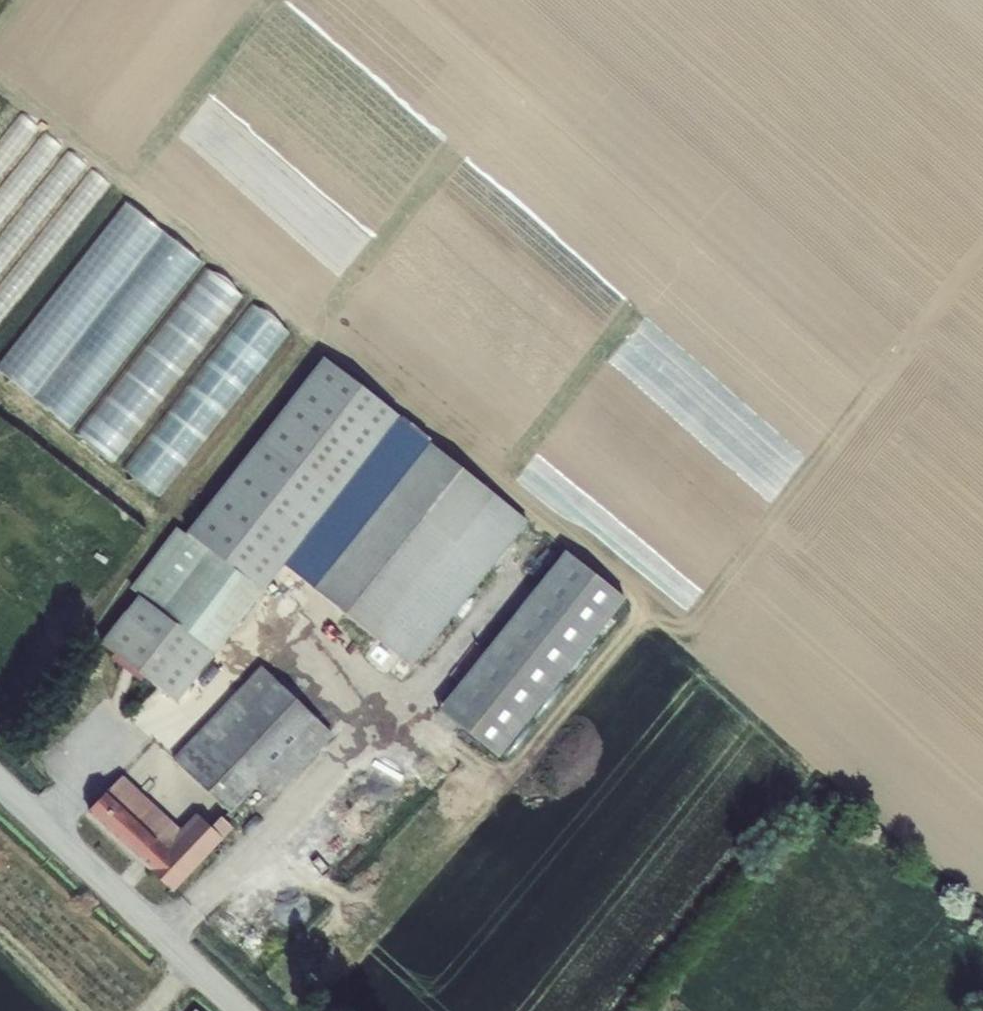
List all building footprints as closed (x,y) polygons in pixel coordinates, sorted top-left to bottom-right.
[(198,257),(119,200),(0,366),(0,374),(74,427),(198,257)] [(212,269),(185,298),(214,326),(241,297),(212,269)] [(175,707),(340,505),(404,427),(331,367),(188,541),(180,534),(134,592),(141,598),(102,646),(175,707)] [(330,580),(432,656),(525,533),(429,457),(330,580)] [(446,721),(506,766),(628,604),(569,559),(446,721)] [(416,677),(432,656),(330,580),(315,600),(416,677)] [(331,760),(341,749),(270,682),(184,776),(240,824),(265,801),(281,813),(331,762),(331,760)] [(223,859),(239,841),(224,826),(216,834),(204,822),(179,851),(171,843),(178,835),(128,789),(96,823),(183,901),(223,859)]
